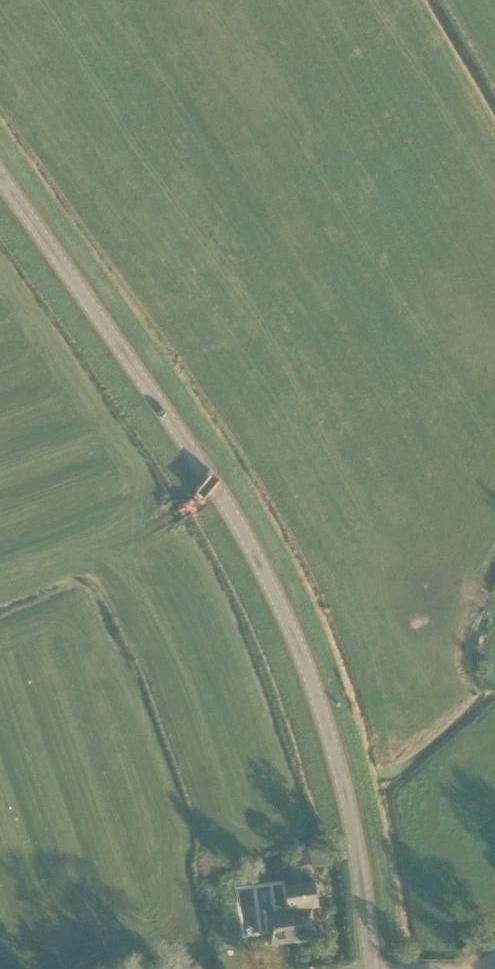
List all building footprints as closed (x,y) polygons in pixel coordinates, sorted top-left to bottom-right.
[(314,864),(302,866),(304,881),(316,880),(314,864)] [(275,882),(284,882),(283,871),(274,872),(275,882)] [(315,884),(286,889),(295,944),(318,940),(313,911),(320,910),(315,884)] [(236,888),(241,915),(255,912),(250,886),(236,888)] [(272,948),(295,944),(286,889),(285,889),(285,890),(255,895),(258,912),(266,911),(272,948)]
